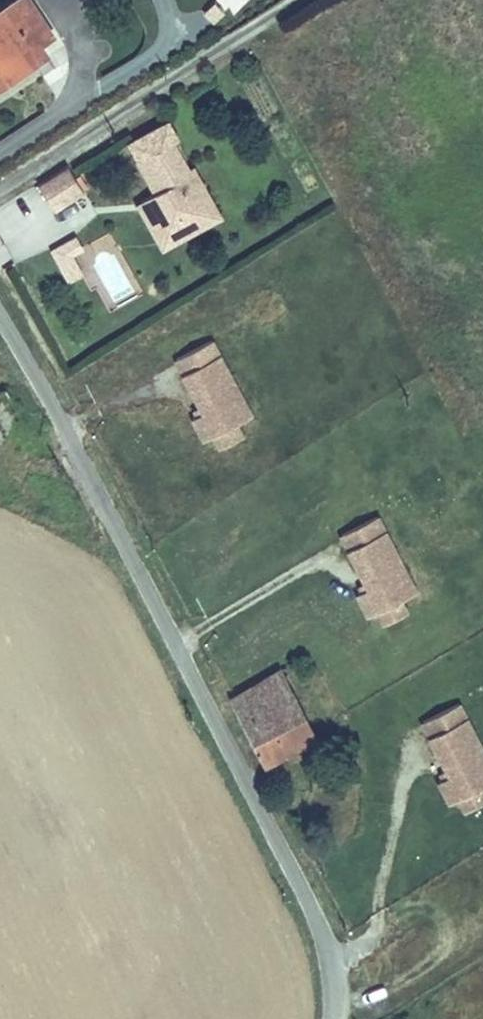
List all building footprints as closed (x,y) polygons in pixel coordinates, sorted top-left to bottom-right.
[(15,0),(0,0),(0,42),(29,24),(15,0)] [(121,151),(140,184),(145,193),(134,200),(151,228),(166,219),(164,215),(198,197),(185,175),(181,178),(155,132),(121,151)] [(52,162),(22,180),(37,203),(66,184),(52,162)] [(145,193),(140,184),(120,195),(146,241),(204,208),(198,197),(164,215),(166,219),(151,228),(134,200),(145,193)] [(66,241),(59,229),(41,239),(48,251),(54,248),(66,241)] [(65,267),(54,248),(48,251),(41,239),(35,243),(52,274),(63,268),(65,267)] [(189,435),(197,430),(218,417),(236,406),(194,335),(166,352),(192,395),(196,402),(185,409),(177,414),(189,435)] [(182,402),(185,409),(196,402),(192,395),(182,402)] [(218,417),(197,430),(205,439),(224,427),(218,417)] [(330,524),(341,542),(367,526),(357,509),(330,524)] [(367,526),(341,542),(355,563),(359,571),(349,578),(343,581),(355,602),(360,599),(376,589),(398,577),(367,526)] [(359,571),(355,563),(344,570),(349,578),(359,571)] [(383,599),(376,589),(360,599),(368,608),(383,599)] [(238,734),(249,759),(280,742),(258,702),(280,689),(267,667),(216,694),(238,734)] [(258,702),(280,742),(303,728),(280,689),(258,702)] [(430,796),(438,791),(462,778),(476,770),(436,698),(406,714),(431,757),(435,763),(424,771),(418,775),(430,796)] [(419,764),(424,771),(435,763),(431,757),(419,764)] [(462,778),(438,791),(446,801),(468,788),(462,778)]
